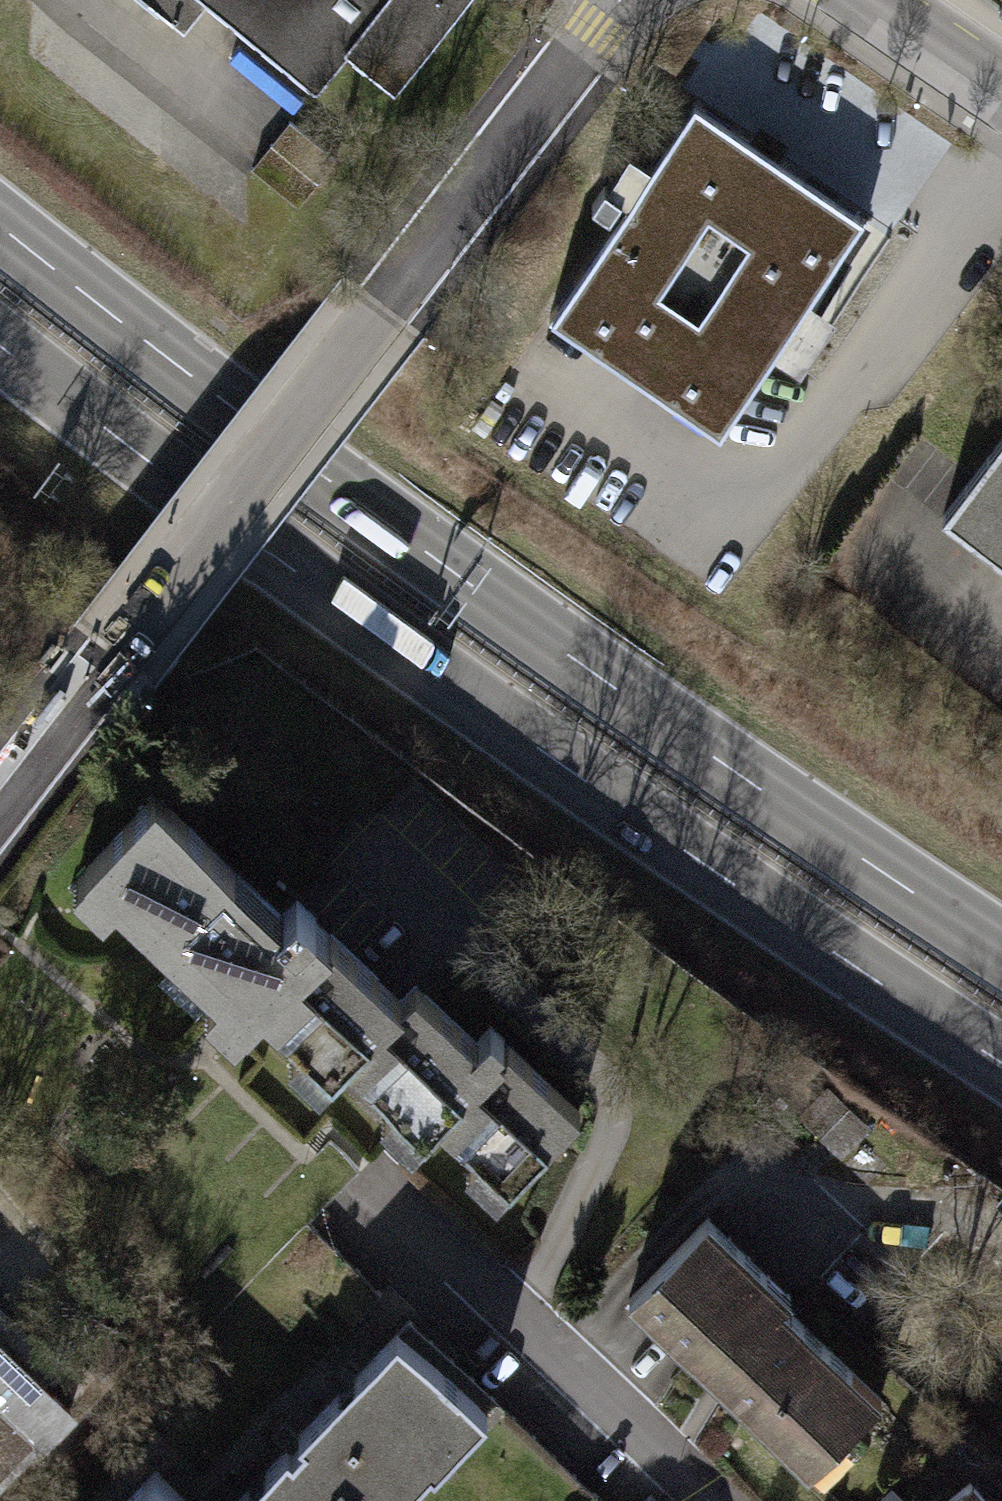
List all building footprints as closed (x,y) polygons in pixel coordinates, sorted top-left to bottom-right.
[(186,28),(208,0),(152,0),(186,28)] [(316,86),(350,47),(396,85),(467,0),(211,0),(316,86)] [(773,168),(695,116),(556,321),(722,433),(861,228),(794,182),(773,168)] [(274,141),(253,167),(299,205),(337,159),(290,121),(274,141)] [(789,145),(773,168),(794,182),(809,159),(789,145)] [(945,513),(1001,557),(1001,439),(945,513)] [(189,782),(103,883),(250,1007),(406,1138),(516,1231),(602,1130),(189,782)] [(708,1231),(633,1308),(720,1395),(807,1475),(882,1398),(708,1231)] [(504,1412),(414,1321),(344,1387),(230,1500),(413,1500),(504,1412)] [(37,1437),(46,1445),(79,1410),(53,1385),(0,1336),(0,1476),(37,1437)] [(162,1474),(134,1500),(188,1500),(162,1474)] [(964,1500),(990,1500),(978,1488),(964,1500)]
